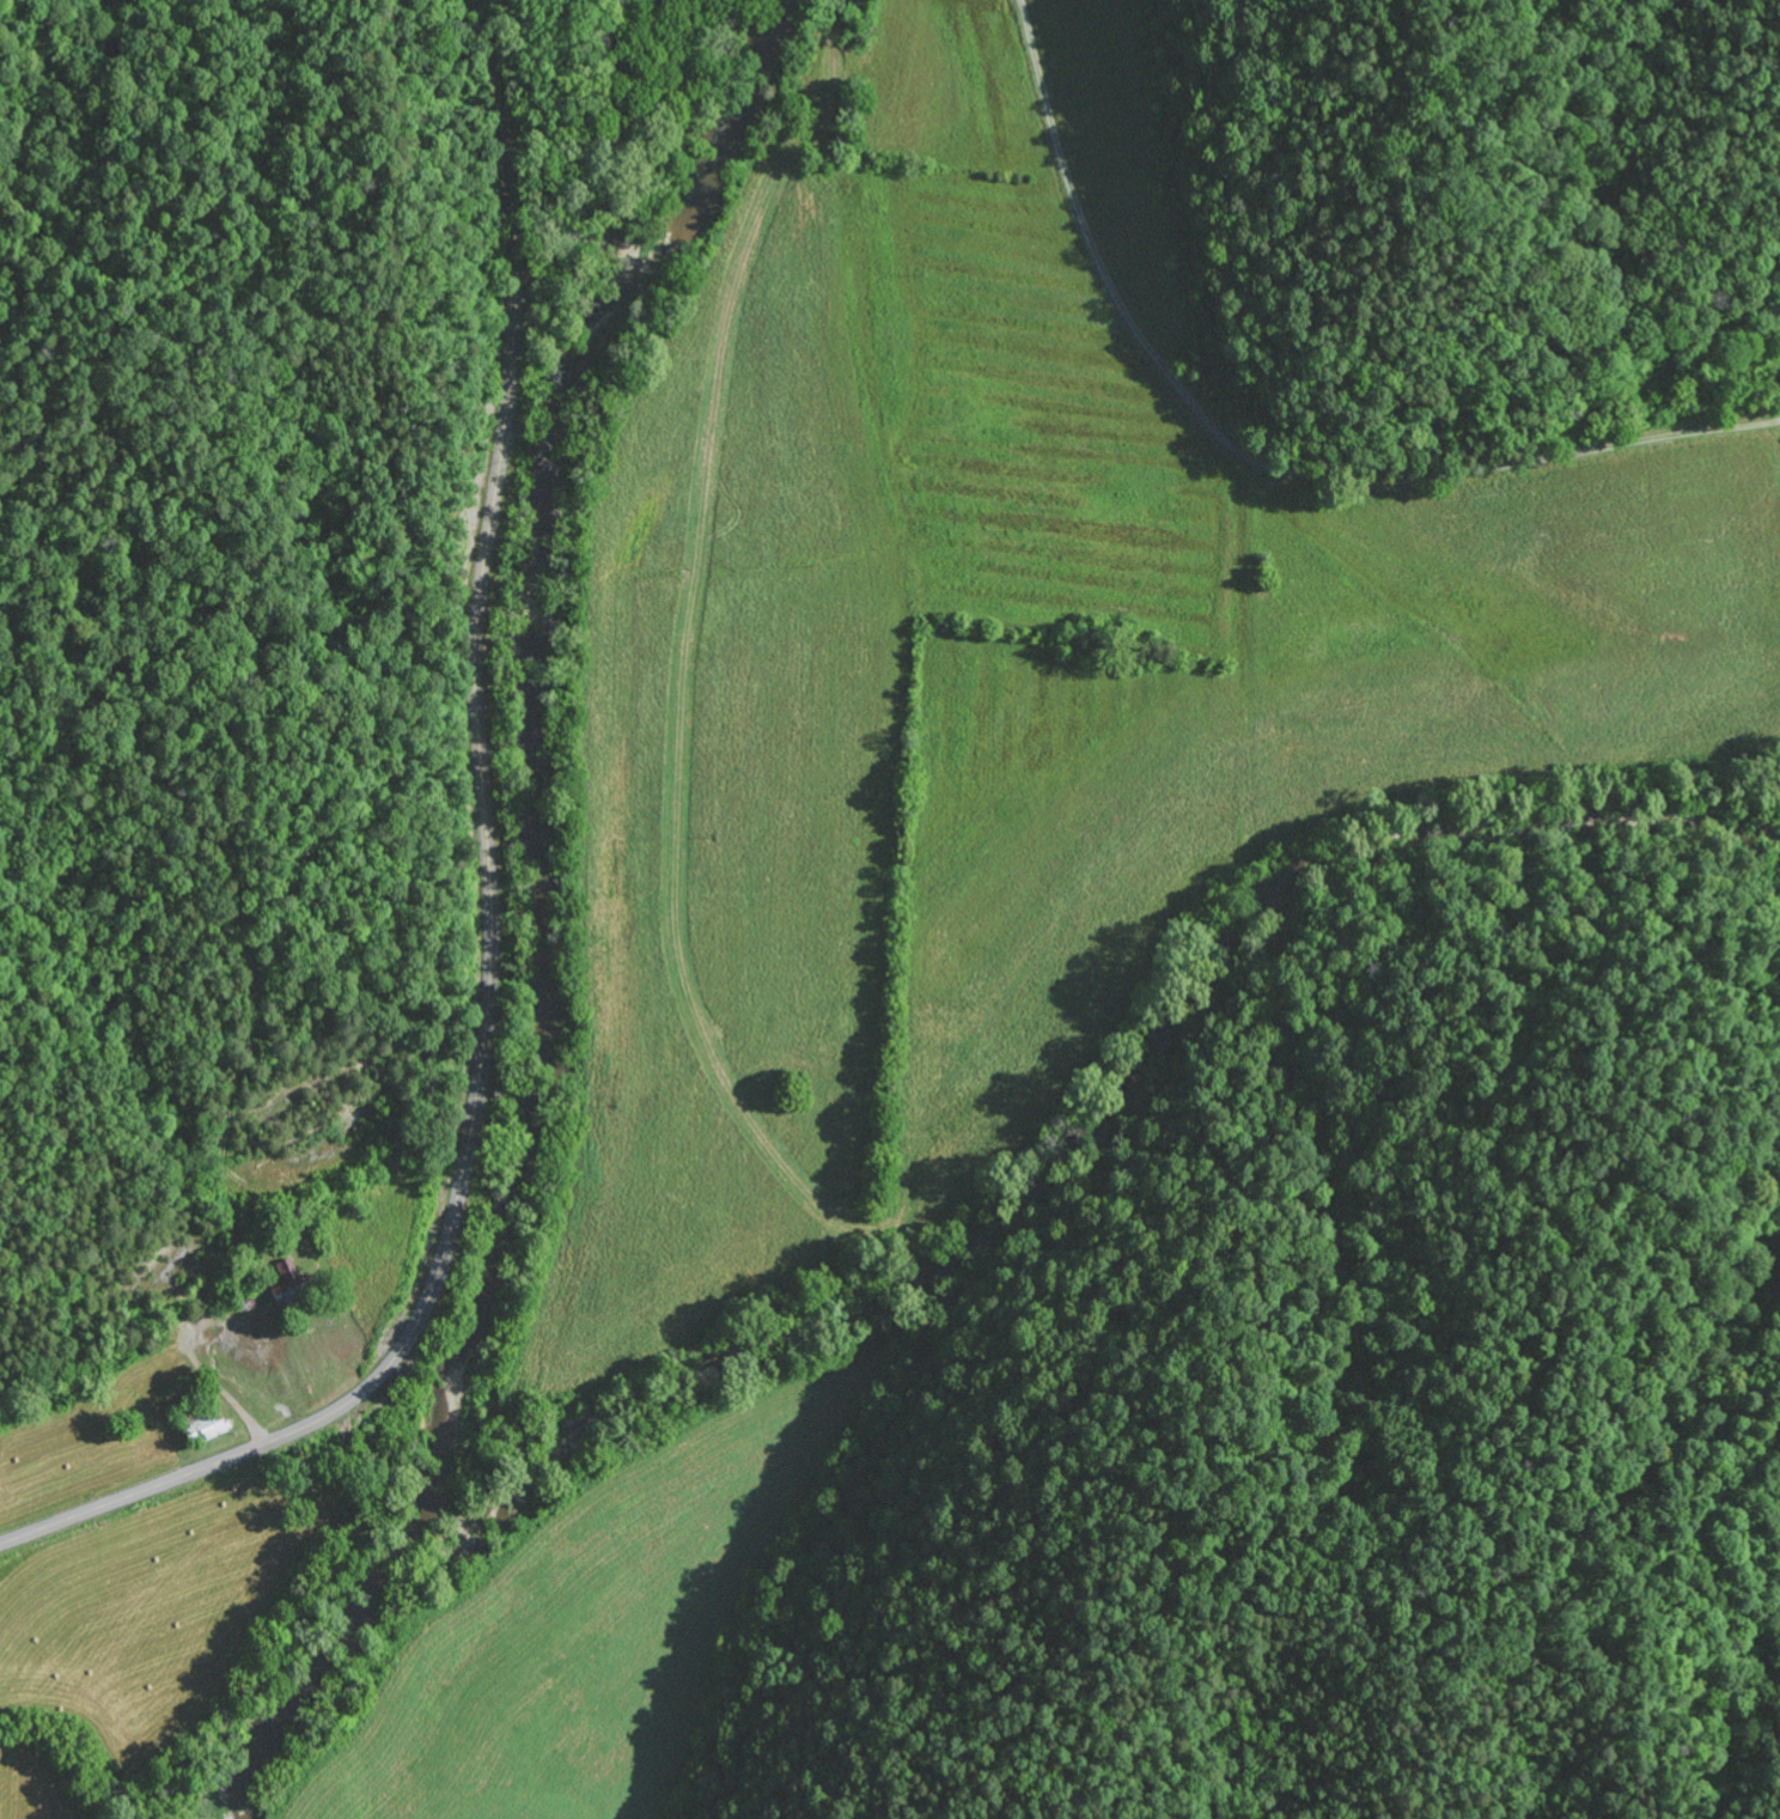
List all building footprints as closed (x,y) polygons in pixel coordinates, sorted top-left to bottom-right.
[(270,1313),(294,1302),(286,1286),(262,1297),(270,1313)] [(229,1434),(224,1422),(211,1426),(210,1423),(199,1428),(205,1443),(229,1434)]
